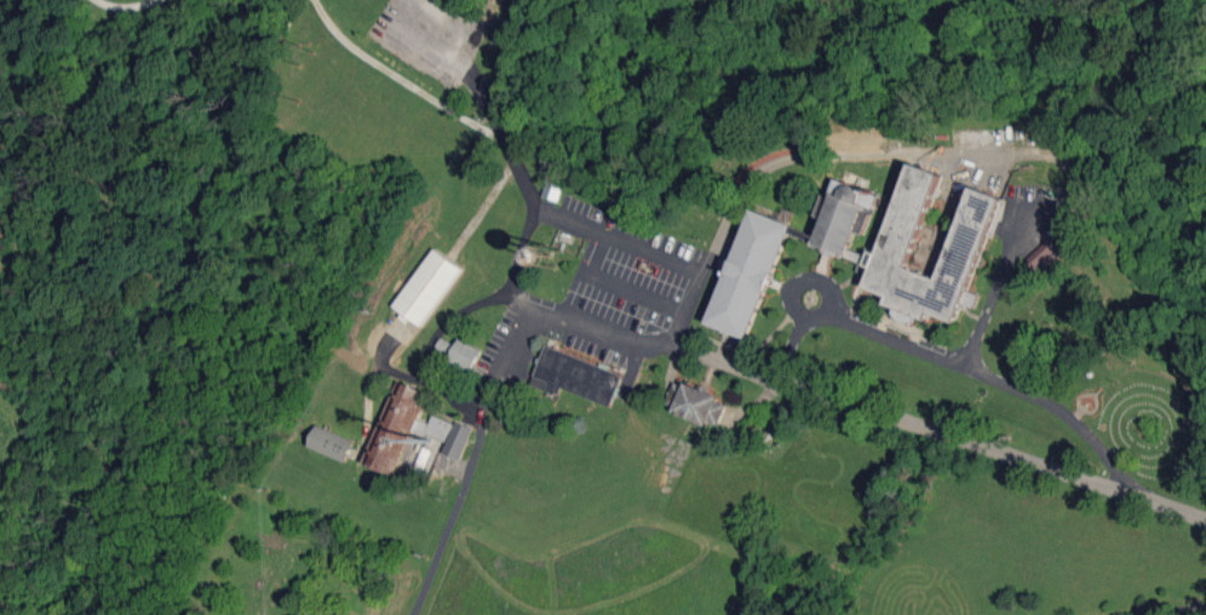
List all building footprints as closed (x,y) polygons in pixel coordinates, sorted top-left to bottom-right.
[(1002,197),(970,187),(939,279),(908,268),(940,173),(909,162),(867,288),(888,295),(886,302),(897,306),(893,316),(915,324),(918,315),(927,318),(929,313),(955,322),(962,303),(975,307),(979,294),(971,291),(1002,197)] [(564,184),(547,180),(543,197),(560,201),(564,184)] [(814,246),(873,264),(875,256),(850,248),(856,229),(865,232),(872,210),(874,211),(879,194),(835,180),(828,201),(822,199),(818,214),(824,216),(814,246)] [(710,325),(752,339),(792,223),(750,209),(710,325)] [(1063,253),(1050,238),(1026,260),(1039,274),(1063,253)] [(421,326),(463,268),(434,248),(393,306),(421,326)] [(483,350),(460,339),(457,345),(441,337),(436,348),(451,355),(448,361),(472,372),(483,350)] [(612,406),(623,373),(545,346),(531,385),(559,395),(561,388),(612,406)] [(453,423),(431,415),(428,424),(415,419),(425,390),(395,379),(366,464),(395,473),(409,430),(447,442),(453,423)] [(728,401),(676,380),(668,399),(677,403),(674,411),(717,428),(728,401)] [(444,453),(461,459),(473,428),(456,421),(444,453)] [(347,461),(354,438),(315,426),(308,449),(347,461)]
